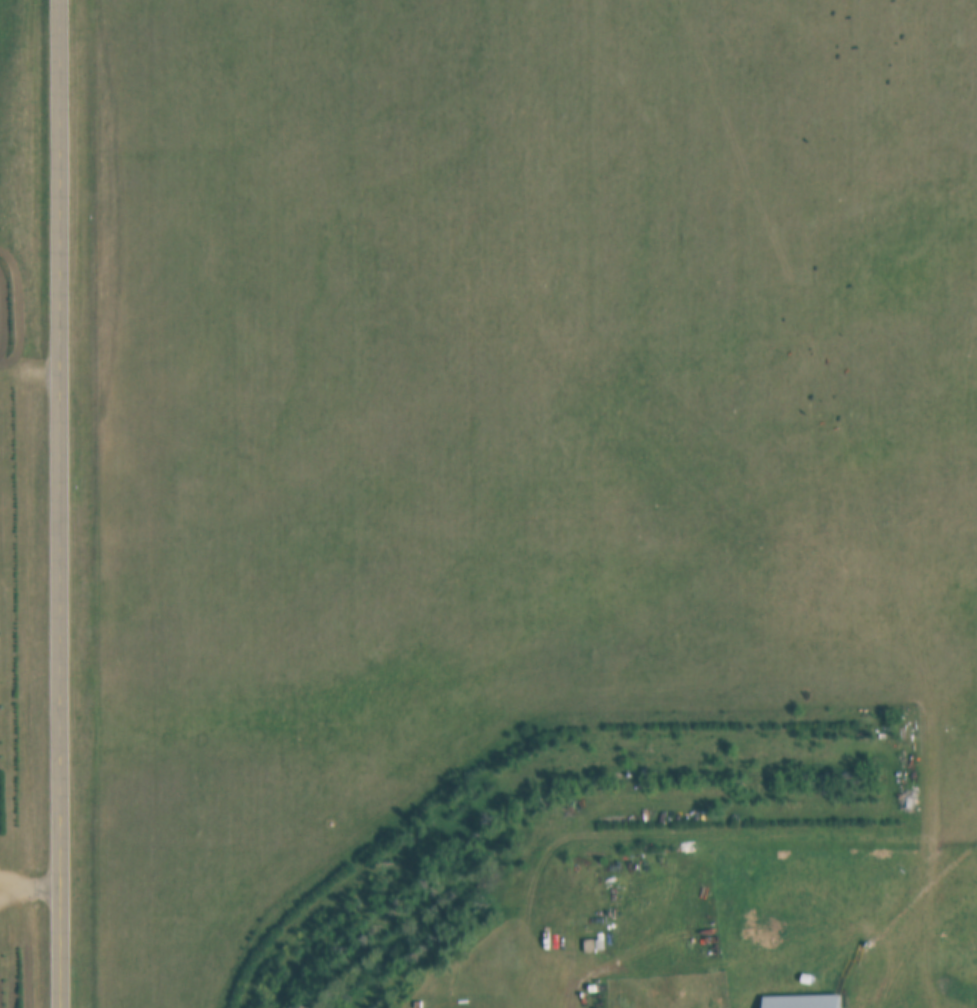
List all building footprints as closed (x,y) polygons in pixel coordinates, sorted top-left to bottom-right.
[(770,1007),(848,1007),(848,997),(770,997),(770,1007)]
